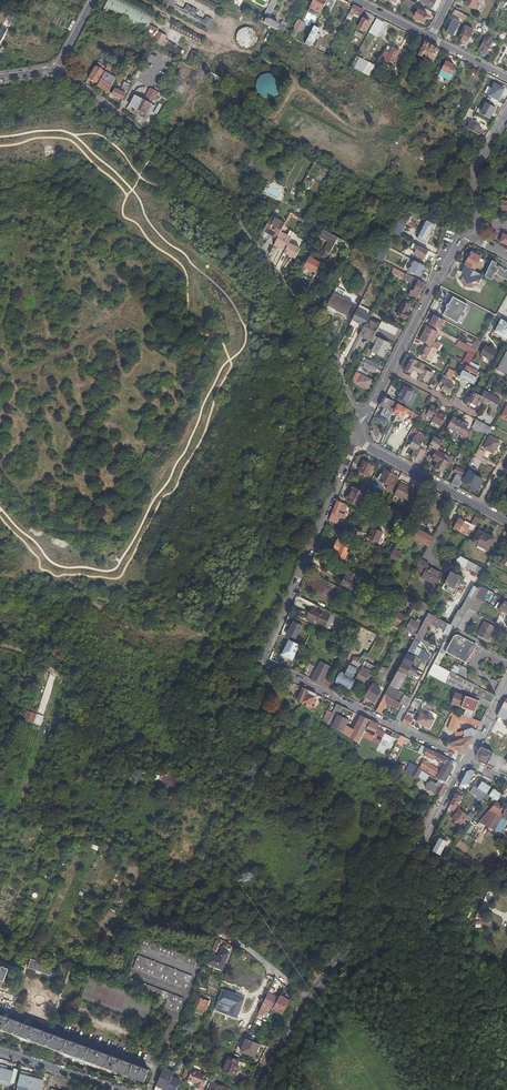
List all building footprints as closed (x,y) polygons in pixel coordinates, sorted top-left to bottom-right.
[(159,5),(167,8),(166,10),(170,12),(171,10),(207,29),(212,19),(206,16),(203,21),(192,16),(195,9),(188,5),(184,12),(173,6),(176,0),(162,0),(159,5)] [(208,0),(198,0),(217,10),(219,6),(208,0)] [(238,10),(242,3),(243,0),(220,0),(238,10)] [(268,7),(260,21),(277,30),(281,32),(283,33),(287,24),(282,21),(280,25),(279,25),(269,20),(266,19),(270,10),(271,10),(276,0),(271,0),(268,7)] [(309,7),(320,13),(323,7),(327,0),(313,0),(309,7)] [(323,7),(329,10),(332,4),(331,3),(332,0),(327,0),(323,7)] [(464,4),(474,9),(478,0),(465,0),(464,4)] [(363,10),(353,5),(348,16),(352,18),(354,14),(359,17),(363,10)] [(427,14),(418,9),(414,17),(416,18),(415,19),(418,21),(419,20),(423,22),(427,14)] [(465,20),(467,16),(455,9),(453,13),(465,20)] [(454,17),(450,24),(456,28),(460,20),(454,17)] [(370,22),(362,18),(357,27),(365,31),(370,22)] [(384,23),(376,19),(373,26),(380,30),(384,23)] [(299,20),(290,37),(293,38),(299,27),(302,21),(299,20)] [(456,28),(450,24),(446,32),(452,35),(453,34),(455,35),(457,30),(456,29),(456,28)] [(140,31),(139,34),(161,45),(164,39),(166,36),(157,31),(158,30),(148,25),(144,33),(140,31)] [(200,44),(201,41),(171,25),(170,28),(200,44)] [(464,39),(467,40),(472,29),(465,25),(458,39),(462,41),(464,39)] [(314,26),(304,44),(310,47),(315,38),(318,40),(320,35),(317,34),(320,29),(314,26)] [(489,31),(478,50),(479,50),(480,52),(482,53),(483,52),(484,53),(489,45),(490,41),(492,42),(493,40),(492,41),(491,40),(495,33),(494,33),(494,34),(489,31)] [(164,39),(161,45),(182,56),(183,54),(185,56),(188,49),(185,48),(186,46),(182,44),(180,47),(164,39)] [(439,49),(425,41),(422,48),(420,47),(418,49),(420,50),(416,58),(431,66),(439,49)] [(399,50),(392,47),(392,48),(387,45),(380,61),(385,63),(391,67),(399,50)] [(196,52),(192,50),(188,58),(192,60),(196,52)] [(454,65),(446,61),(439,74),(449,80),(452,75),(454,76),(457,71),(456,70),(452,68),(454,65)] [(96,66),(89,78),(97,83),(104,71),(96,66)] [(98,84),(109,90),(116,79),(105,72),(98,84)] [(223,79),(210,72),(208,76),(221,83),(223,79)] [(112,95),(122,100),(129,85),(124,83),(120,91),(115,89),(112,95)] [(97,86),(108,92),(109,90),(98,84),(97,86)] [(504,88),(494,84),(488,96),(497,101),(504,88)] [(152,102),(157,92),(151,88),(145,98),(152,102)] [(142,113),(145,115),(151,104),(136,97),(130,107),(135,109),(134,111),(141,115),(142,113)] [(495,107),(485,102),(480,114),(489,118),(495,107)] [(158,115),(163,104),(160,103),(154,113),(158,115)] [(463,120),(460,125),(485,138),(487,134),(481,130),(482,129),(469,123),(469,124),(463,120)] [(252,153),(246,165),(249,167),(249,166),(251,167),(257,155),(252,153)] [(314,177),(310,175),(305,184),(309,186),(314,177)] [(506,211),(506,201),(495,202),(495,211),(506,211)] [(285,223),(272,215),(271,217),(285,224),(285,223)] [(285,224),(271,217),(260,236),(267,239),(268,239),(270,236),(270,235),(277,238),(281,232),(285,224)] [(434,224),(426,220),(417,238),(425,242),(434,224)] [(398,223),(395,221),(390,231),(397,235),(400,228),(403,229),(404,226),(398,222),(398,223)] [(337,238),(323,230),(321,233),(325,235),(325,236),(325,237),(324,239),(328,241),(328,242),(325,248),(323,251),(321,249),(318,255),(326,260),(329,254),(337,238)] [(281,232),(277,238),(277,240),(274,245),(285,251),(288,245),(291,238),(281,232)] [(338,245),(349,251),(352,245),(337,238),(330,251),(333,253),(338,245)] [(387,238),(383,245),(389,247),(392,241),(387,238)] [(426,260),(431,252),(413,243),(410,248),(416,251),(414,254),(426,260)] [(294,260),(299,250),(288,245),(285,251),(283,254),(294,260)] [(467,263),(465,266),(474,271),(477,266),(480,268),(485,260),(481,258),(481,257),(479,256),(480,253),(478,252),(476,254),(472,252),(467,263)] [(316,270),(318,267),(320,263),(309,257),(303,267),(315,273),(316,270)] [(423,271),(425,266),(413,260),(408,271),(420,277),(423,271)] [(492,262),(484,276),(491,280),(495,273),(506,280),(506,270),(492,262)] [(328,268),(327,271),(329,272),(336,276),(342,266),(340,265),(339,266),(334,264),(331,270),(328,268)] [(474,271),(465,266),(461,273),(464,274),(464,279),(458,279),(459,282),(460,284),(461,286),(463,288),(467,290),(471,290),(475,289),(472,285),(476,282),(479,284),(484,276),(474,271)] [(406,274),(394,267),(391,273),(403,279),(406,274)] [(408,281),(410,276),(406,274),(403,279),(402,280),(402,281),(407,283),(408,281)] [(416,299),(424,283),(410,276),(408,281),(416,285),(413,292),(411,291),(409,296),(416,299)] [(340,312),(341,312),(345,315),(351,303),(342,298),(345,292),(336,288),(328,303),(341,310),(340,312)] [(467,306),(453,299),(443,316),(457,324),(467,306)] [(409,305),(403,302),(397,315),(406,319),(409,313),(406,312),(409,305)] [(327,305),(336,310),(340,312),(341,310),(328,303),(327,305)] [(357,310),(352,320),(364,326),(368,319),(369,316),(357,310)] [(433,314),(428,324),(438,329),(443,320),(433,314)] [(373,318),(369,316),(368,319),(380,325),(381,322),(373,318)] [(380,325),(368,319),(364,326),(360,334),(372,340),(379,327),(380,325)] [(379,327),(389,332),(392,325),(383,321),(382,320),(381,322),(380,325),(379,327)] [(502,320),(495,331),(506,338),(506,322),(502,320)] [(394,335),(398,328),(392,325),(389,332),(394,335)] [(426,327),(420,340),(427,344),(431,346),(437,349),(439,345),(433,341),(437,332),(426,327)] [(390,344),(378,337),(371,352),(383,358),(390,344)] [(473,344),(472,347),(477,350),(482,342),(476,339),(473,344)] [(457,345),(464,349),(467,344),(459,340),(457,345)] [(431,346),(427,344),(421,356),(430,361),(437,349),(431,346)] [(474,354),(475,355),(477,350),(472,347),(467,344),(464,349),(468,351),(474,354)] [(493,361),(497,351),(486,346),(481,355),(493,361)] [(504,349),(499,359),(501,360),(497,369),(506,374),(506,351),(504,349)] [(474,354),(468,351),(462,363),(468,365),(474,354)] [(422,363),(412,357),(405,370),(412,373),(414,370),(415,368),(419,370),(422,363)] [(377,369),(379,365),(366,359),(364,362),(377,369)] [(363,362),(361,361),(359,365),(375,373),(377,369),(364,362),(363,362)] [(471,362),(469,366),(477,371),(479,366),(471,362)] [(426,369),(427,366),(422,363),(419,370),(422,372),(421,374),(419,377),(427,382),(432,373),(426,369)] [(469,366),(466,365),(464,369),(463,369),(459,376),(474,384),(479,375),(478,374),(479,372),(477,371),(469,366)] [(451,378),(455,371),(451,369),(449,373),(448,372),(446,375),(449,377),(451,378)] [(371,380),(356,372),(352,379),(353,382),(367,389),(371,380)] [(447,381),(449,377),(446,375),(444,374),(440,382),(444,384),(443,386),(441,389),(449,393),(454,384),(447,381)] [(406,404),(413,390),(403,385),(402,389),(401,388),(398,394),(399,395),(397,399),(406,404)] [(479,400),(482,395),(473,390),(470,397),(467,395),(464,402),(469,405),(471,402),(476,405),(479,400)] [(487,404),(492,394),(484,390),(482,395),(479,400),(487,404)] [(501,399),(492,394),(487,404),(496,409),(501,399)] [(384,407),(392,411),(394,408),(390,406),(393,401),(383,395),(379,404),(384,407)] [(394,408),(392,411),(403,417),(406,412),(412,415),(413,412),(399,404),(397,403),(394,408)] [(425,409),(421,415),(440,425),(446,415),(439,411),(440,409),(431,404),(429,409),(428,410),(425,409)] [(392,411),(384,407),(379,416),(388,421),(392,411)] [(456,431),(461,420),(454,416),(448,426),(456,431)] [(473,426),(487,434),(491,426),(477,419),(473,426)] [(466,439),(469,432),(466,430),(469,424),(461,420),(456,431),(462,434),(461,436),(466,439)] [(414,429),(410,436),(414,439),(413,441),(411,444),(413,445),(412,446),(416,448),(418,446),(420,448),(425,439),(418,435),(419,432),(414,429)] [(441,462),(443,458),(445,454),(445,453),(442,452),(444,448),(440,446),(442,441),(434,436),(430,445),(437,449),(433,456),(438,459),(437,460),(439,461),(441,462)] [(499,444),(500,442),(490,437),(484,448),(487,449),(486,451),(490,453),(491,451),(494,453),(496,448),(499,449),(501,446),(499,444)] [(427,451),(420,448),(418,446),(416,448),(413,455),(422,460),(427,451)] [(475,457),(474,458),(480,461),(482,457),(483,456),(482,456),(477,453),(475,457)] [(447,466),(450,468),(455,459),(450,456),(449,457),(447,461),(443,458),(441,462),(439,461),(435,467),(444,472),(446,467),(447,466)] [(369,474),(374,466),(364,460),(359,469),(369,474)] [(452,483),(459,487),(462,480),(464,477),(462,476),(463,475),(464,475),(467,470),(457,465),(454,470),(459,472),(458,474),(457,473),(452,483)] [(393,487),(398,477),(395,475),(395,474),(385,469),(379,480),(393,487)] [(464,477),(462,480),(478,489),(483,479),(479,477),(472,473),(473,471),(468,469),(464,477)] [(412,503),(418,491),(400,482),(393,494),(412,503)] [(365,492),(354,486),(350,494),(348,493),(345,499),(358,505),(365,492)] [(347,505),(337,499),(329,518),(336,521),(338,516),(344,518),(345,515),(343,514),(347,505)] [(403,512),(392,507),(390,512),(403,519),(405,514),(403,512)] [(367,515),(360,512),(358,517),(364,520),(367,515)] [(468,534),(472,528),(469,527),(470,524),(464,521),(465,520),(459,517),(453,527),(465,534),(465,533),(468,534)] [(385,520),(383,523),(396,530),(398,527),(385,520)] [(378,541),(382,530),(373,527),(371,531),(370,531),(368,537),(378,541)] [(420,540),(425,532),(418,528),(414,536),(420,540)] [(490,536),(491,534),(480,528),(473,541),(477,543),(487,548),(489,549),(495,539),(490,536)] [(432,535),(425,532),(420,540),(428,544),(432,535)] [(342,562),(348,551),(346,550),(349,543),(345,541),(345,540),(339,536),(332,550),(338,553),(336,559),(342,562)] [(396,558),(401,548),(394,544),(389,554),(396,558)] [(316,547),(315,551),(329,559),(331,555),(316,547)] [(482,574),(485,568),(460,554),(457,560),(482,574)] [(428,561),(424,567),(426,568),(422,575),(437,584),(444,571),(429,563),(430,562),(428,561)] [(357,578),(359,575),(348,569),(341,583),(351,588),(357,578)] [(451,570),(445,582),(442,587),(454,593),(463,577),(458,574),(451,570)] [(338,586),(307,571),(302,585),(332,600),(338,586)] [(370,580),(369,580),(359,575),(357,578),(368,584),(370,580)] [(385,589),(387,584),(372,576),(369,580),(370,580),(374,583),(384,588),(385,589)] [(372,586),(382,591),(384,588),(374,583),(372,586)] [(474,584),(465,601),(471,604),(472,604),(476,596),(480,588),(474,584)] [(490,589),(497,593),(497,592),(499,589),(489,584),(487,587),(490,589)] [(481,585),(480,588),(476,596),(480,598),(482,594),(483,594),(486,588),(485,587),(481,585)] [(296,594),(294,599),(310,607),(305,618),(323,627),(330,611),(296,594)] [(480,598),(476,596),(472,604),(476,606),(480,598)] [(428,610),(431,605),(422,600),(419,605),(428,610)] [(464,601),(451,624),(453,625),(459,628),(460,625),(469,607),(471,604),(465,601),(464,601)] [(480,618),(482,614),(469,607),(460,625),(465,627),(472,613),(480,618)] [(399,625),(405,615),(396,610),(390,621),(399,625)] [(429,612),(428,611),(426,615),(423,620),(421,624),(416,633),(422,637),(429,626),(428,625),(431,620),(434,614),(433,614),(429,612)] [(435,615),(434,614),(431,620),(432,621),(431,623),(444,629),(448,622),(435,615)] [(383,619),(378,616),(374,622),(379,625),(383,619)] [(405,629),(416,634),(416,633),(421,624),(411,618),(405,629)] [(495,626),(484,620),(477,633),(488,639),(495,626)] [(372,637),(375,633),(361,626),(359,631),(372,637)] [(282,629),(279,635),(286,638),(289,633),(282,629)] [(298,643),(304,646),(310,633),(302,629),(296,642),(298,643)] [(474,642),(477,637),(461,629),(458,634),(474,642)] [(379,635),(375,633),(372,637),(363,655),(367,657),(379,635)] [(422,637),(416,633),(416,634),(408,648),(414,651),(428,659),(430,655),(416,646),(420,639),(422,637)] [(444,640),(440,647),(433,662),(441,666),(448,653),(464,661),(474,642),(458,634),(457,633),(455,633),(453,635),(449,643),(444,640)] [(298,643),(296,642),(288,639),(280,654),(291,659),(295,652),(294,651),(298,643)] [(414,651),(408,648),(403,657),(402,661),(408,664),(410,661),(409,660),(414,651)] [(269,658),(275,661),(279,653),(272,650),(269,658)] [(335,680),(350,688),(356,676),(363,665),(365,661),(366,659),(367,657),(363,655),(355,656),(351,664),(350,664),(345,673),(340,670),(335,680)] [(320,660),(310,678),(331,688),(332,685),(334,681),(324,676),(330,665),(320,660)] [(373,666),(365,661),(363,665),(356,676),(365,681),(373,666)] [(408,664),(402,661),(397,669),(401,672),(404,666),(408,668),(406,670),(414,673),(417,668),(408,664)] [(441,666),(433,662),(429,669),(442,676),(445,668),(441,666)] [(378,669),(376,674),(382,677),(388,667),(381,664),(378,669)] [(461,677),(469,681),(467,676),(469,675),(467,673),(467,672),(467,670),(465,667),(463,666),(460,664),(460,665),(457,664),(453,672),(461,677)] [(445,668),(442,676),(448,679),(447,681),(457,686),(461,677),(453,672),(445,668)] [(401,672),(397,669),(389,683),(394,686),(395,686),(401,676),(402,677),(404,673),(401,672)] [(492,702),(496,694),(469,681),(461,677),(457,686),(480,697),(492,702)] [(283,693),(289,682),(283,680),(278,691),(283,693)] [(364,696),(374,701),(380,690),(375,687),(376,685),(371,682),(364,696)] [(389,683),(384,694),(395,699),(399,691),(394,688),(394,686),(389,683)] [(302,687),(297,699),(303,704),(315,714),(316,710),(314,709),(315,706),(312,705),(313,702),(315,703),(316,701),(314,700),(317,694),(302,687)] [(473,717),(479,700),(479,699),(456,691),(455,694),(457,694),(456,697),(453,696),(452,702),(466,707),(464,714),(473,717)] [(400,701),(403,703),(406,705),(411,696),(404,693),(400,701)] [(375,710),(380,712),(385,704),(388,705),(389,703),(397,707),(400,701),(395,699),(384,694),(375,710)] [(411,704),(418,707),(422,699),(415,696),(411,704)] [(490,706),(492,702),(480,697),(479,699),(479,700),(490,706)] [(506,697),(497,715),(506,719),(506,720),(506,717),(506,715),(506,697)] [(394,719),(398,721),(406,705),(403,703),(394,719)] [(349,737),(353,729),(343,724),(345,721),(346,722),(348,718),(344,716),(347,709),(336,704),(332,712),(330,717),(328,720),(329,724),(340,731),(349,737)] [(28,709),(27,709),(24,718),(34,722),(39,724),(41,724),(44,715),(37,713),(37,712),(38,709),(29,706),(28,709)] [(402,722),(408,726),(414,715),(407,711),(402,722)] [(480,724),(482,720),(473,717),(464,714),(458,711),(458,713),(459,713),(458,715),(461,717),(461,718),(480,724)] [(420,712),(415,723),(429,730),(434,719),(420,712)] [(349,737),(358,742),(363,733),(369,720),(360,715),(353,729),(349,737)] [(460,720),(455,718),(454,720),(451,728),(455,730),(460,720)] [(377,723),(369,720),(363,733),(370,737),(371,735),(379,739),(380,737),(382,732),(374,728),(377,723)] [(467,749),(477,729),(471,726),(465,729),(459,731),(458,732),(459,734),(464,732),(465,736),(445,743),(461,751),(467,749)] [(391,736),(397,739),(400,735),(392,731),(389,735),(391,736)] [(388,741),(391,736),(389,735),(382,732),(380,737),(383,738),(387,741),(388,741)] [(400,735),(397,739),(396,741),(402,744),(405,737),(400,735)] [(422,745),(418,752),(433,759),(434,759),(437,753),(422,745)] [(493,752),(481,745),(476,753),(478,760),(487,764),(493,752)] [(444,763),(447,758),(437,753),(434,759),(440,762),(441,761),(444,763)] [(439,781),(447,786),(452,776),(450,775),(454,767),(453,764),(451,763),(452,760),(447,758),(444,763),(440,771),(423,761),(420,766),(440,779),(439,781)] [(411,764),(407,773),(417,779),(418,777),(422,771),(411,764)] [(463,781),(461,784),(467,787),(475,771),(472,769),(468,771),(463,781)] [(422,771),(418,777),(422,780),(426,773),(422,770),(422,771)] [(487,794),(492,786),(483,780),(482,782),(478,779),(472,788),(481,795),(484,791),(487,794)] [(442,796),(447,786),(439,781),(437,785),(431,781),(430,783),(428,781),(425,785),(436,792),(439,794),(442,796)] [(436,792),(425,785),(425,786),(431,790),(431,791),(435,794),(436,792)] [(497,800),(503,793),(494,787),(489,795),(493,797),(497,800)] [(463,794),(457,791),(451,803),(457,807),(463,794)] [(503,806),(502,805),(497,800),(495,803),(483,818),(493,828),(499,817),(497,817),(500,812),(503,814),(502,814),(505,808),(503,807),(503,806)] [(457,807),(451,803),(449,807),(457,812),(453,817),(461,823),(465,818),(468,815),(467,814),(457,807)] [(472,807),(467,814),(468,815),(472,818),(477,811),(472,807)] [(503,814),(500,812),(497,817),(499,817),(493,828),(496,830),(504,814),(503,814)] [(440,837),(432,850),(441,855),(443,850),(448,841),(440,837)] [(141,945),(204,969),(206,962),(144,939),(141,945)] [(212,954),(208,962),(224,968),(230,951),(224,949),(221,957),(212,954)] [(188,989),(193,976),(138,955),(133,968),(188,989)] [(54,968),(31,958),(28,967),(51,976),(54,968)] [(130,977),(127,984),(131,986),(168,1000),(165,1007),(178,1012),(184,998),(130,977)] [(277,989),(272,987),(261,1011),(266,1013),(267,1011),(271,1014),(274,1009),(274,1008),(280,998),(274,995),(277,989)] [(245,999),(225,991),(222,1001),(233,1005),(229,1014),(238,1017),(245,999)] [(282,995),(280,998),(274,1008),(283,1013),(291,1001),(282,995)] [(208,1001),(198,997),(195,1007),(203,1010),(203,1008),(207,1010),(209,1004),(207,1003),(208,1001)] [(148,1070),(0,1015),(0,1028),(42,1044),(144,1081),(148,1070)] [(255,1042),(247,1039),(241,1037),(237,1048),(236,1050),(256,1058),(261,1044),(255,1042)] [(241,1077),(243,1068),(240,1068),(241,1065),(239,1065),(240,1061),(230,1058),(226,1072),(241,1077)] [(17,1070),(13,1069),(13,1071),(6,1070),(7,1067),(2,1066),(0,1074),(0,1079),(10,1082),(10,1083),(14,1084),(17,1070)] [(193,1070),(190,1080),(200,1085),(198,1089),(203,1089),(209,1076),(193,1070)] [(30,1088),(33,1074),(22,1071),(19,1085),(30,1088)] [(33,1074),(30,1088),(38,1089),(42,1089),(44,1080),(38,1078),(38,1076),(33,1074)] [(162,1074),(158,1085),(168,1089),(172,1079),(162,1074)] [(168,1089),(170,1089),(178,1089),(179,1087),(182,1089),(185,1082),(173,1077),(172,1079),(168,1089)]
